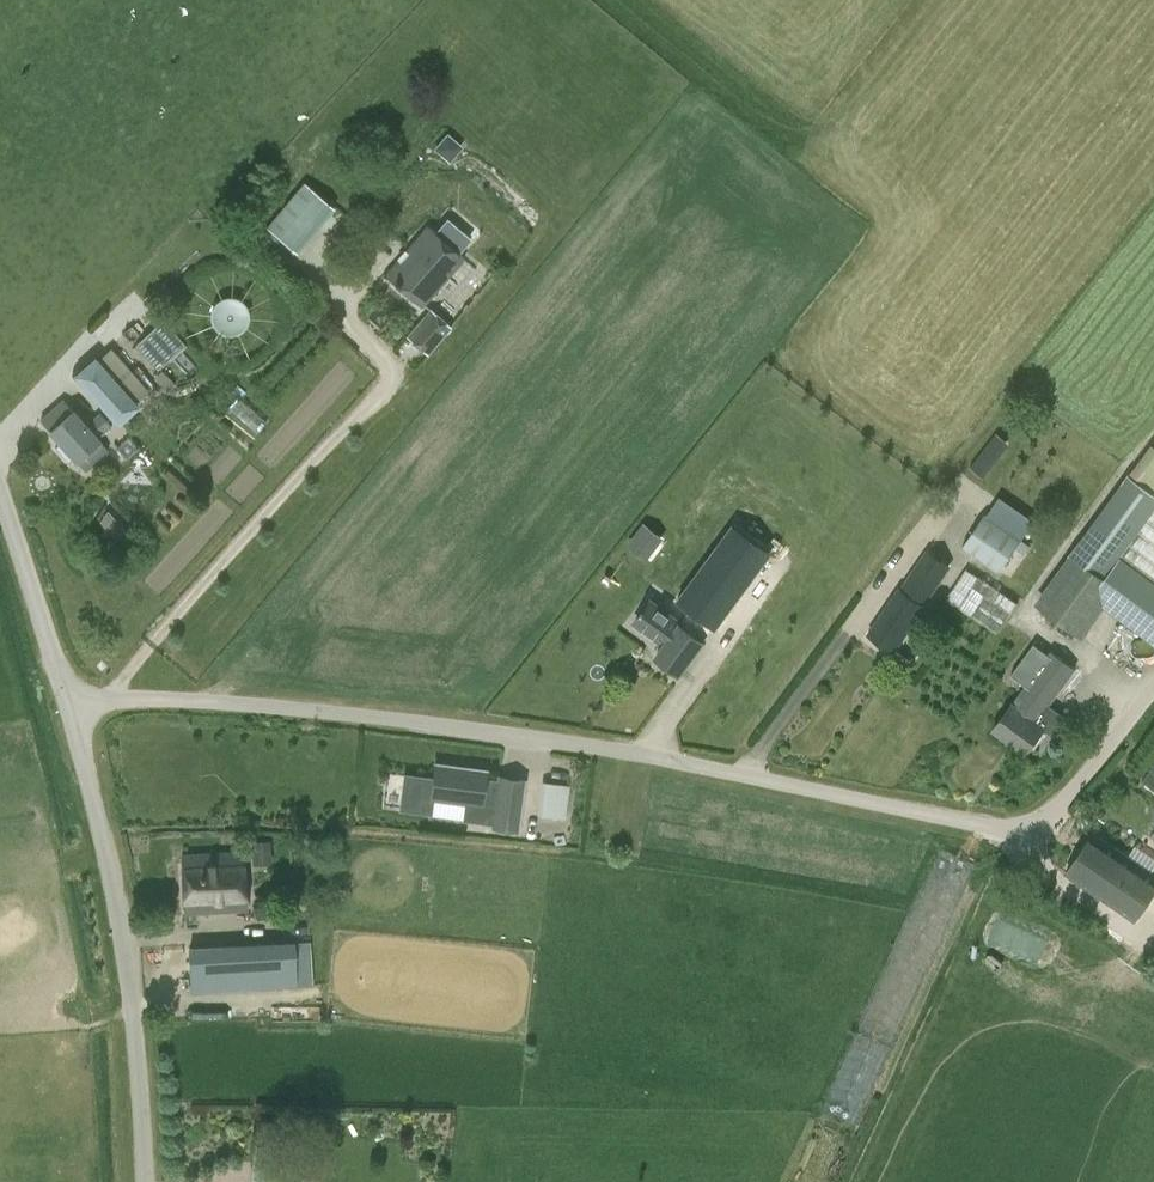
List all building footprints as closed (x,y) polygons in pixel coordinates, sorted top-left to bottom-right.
[(297,253),(335,208),(304,182),(266,227),(297,253)] [(422,306),(464,257),(459,252),(470,239),(446,218),(435,231),(427,224),(385,274),(422,306)] [(427,354),(452,326),(431,308),(406,335),(427,354)] [(155,367),(181,341),(158,317),(131,343),(155,367)] [(117,425),(139,405),(95,353),(71,375),(117,425)] [(258,434),(269,422),(238,395),(228,407),(258,434)] [(63,399),(40,419),(60,442),(54,446),(68,461),(73,456),(86,471),(109,451),(97,438),(112,425),(100,411),(85,424),(63,399)] [(125,460),(138,448),(128,437),(115,449),(125,460)] [(1082,637),(1105,606),(1153,642),(1153,445),(1151,443),(1069,553),(1070,554),(1035,602),(1082,637)] [(963,547),(999,572),(1015,548),(1021,539),(1022,538),(985,513),(963,547)] [(679,672),(705,638),(698,633),(706,622),(718,631),(765,567),(723,537),(677,601),(689,610),(655,655),(679,672)] [(1021,539),(1015,548),(1024,554),(1030,545),(1021,539)] [(869,633),(894,649),(949,566),(927,551),(901,590),(899,588),(869,633)] [(966,568),(946,598),(998,633),(1018,603),(966,568)] [(992,727),(1015,744),(1013,747),(1024,754),(1043,727),(1054,734),(1067,716),(1051,705),(1067,683),(1041,664),(1011,703),(1010,703),(992,727)] [(404,774),(400,807),(430,811),(432,796),(466,801),(463,817),(492,821),(492,824),(517,828),(523,778),(498,775),(498,779),(484,778),(486,768),(435,762),(433,777),(404,774)] [(1142,779),(1153,790),(1153,765),(1142,779)] [(541,813),(562,816),(566,785),(545,782),(541,813)] [(1136,918),(1153,892),(1153,871),(1093,830),(1066,871),(1136,918)] [(251,857),(269,856),(268,842),(250,843),(251,857)] [(243,849),(180,852),(183,912),(247,908),(243,849)] [(312,985),(309,941),(296,942),(296,939),(191,945),(191,972),(192,992),(259,988),(312,985)]
